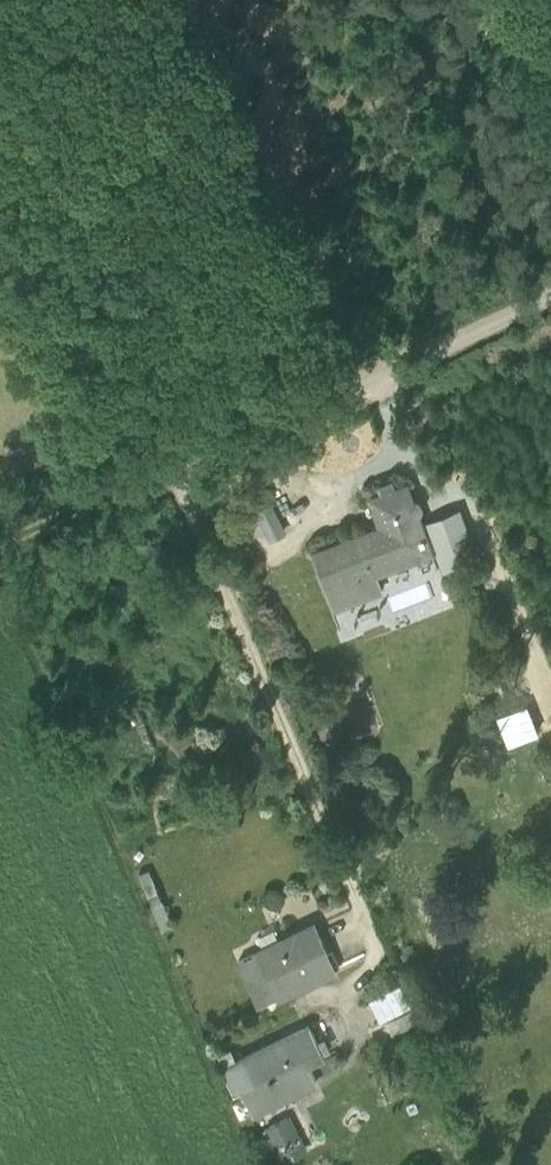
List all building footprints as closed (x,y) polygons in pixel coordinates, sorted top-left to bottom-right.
[(394,484),(383,488),(384,491),(373,496),(384,524),(316,549),(336,604),(383,586),(376,568),(431,548),(422,524),(417,526),(412,514),(418,511),(420,509),(422,506),(422,503),(421,501),(419,498),(417,497),(414,497),(411,497),(406,483),(395,487),(394,484)] [(284,529),(269,499),(256,505),(271,536),(284,529)] [(461,504),(426,514),(440,566),(476,556),(461,504)] [(529,701),(497,709),(504,738),(536,730),(529,701)] [(314,923),(258,950),(278,993),(338,965),(331,950),(327,952),(314,923)] [(258,1003),(278,993),(258,950),(237,960),(258,1003)] [(378,1017),(410,1002),(399,981),(368,996),(378,1017)] [(324,1056),(309,1025),(241,1058),(252,1081),(240,1087),(252,1110),(315,1079),(307,1064),(324,1056)] [(229,1064),(240,1087),(252,1081),(241,1058),(229,1064)] [(286,1119),(269,1127),(285,1159),(302,1150),(286,1119)]
